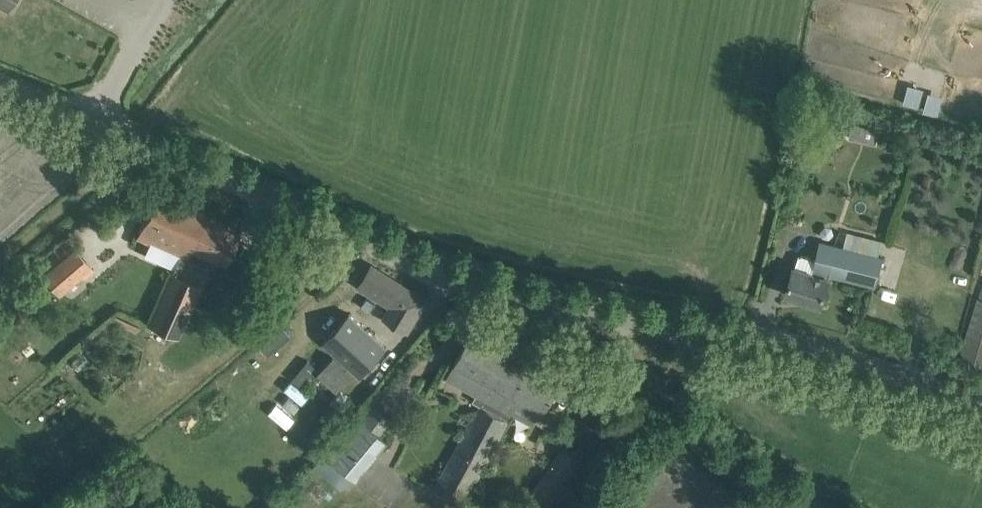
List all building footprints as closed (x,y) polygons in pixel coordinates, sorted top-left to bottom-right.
[(921,104),(925,86),(910,83),(907,101),(921,104)] [(851,119),(848,134),(856,135),(859,120),(851,119)] [(190,255),(193,249),(197,240),(182,234),(193,208),(157,192),(138,233),(190,255)] [(241,229),(193,208),(182,234),(197,240),(193,249),(226,263),(241,229)] [(859,234),(855,250),(821,241),(816,259),(801,254),(796,267),(794,267),(785,293),(820,305),(830,275),(874,289),(884,257),(879,256),(883,240),(859,234)] [(75,248),(60,261),(43,276),(58,295),(91,266),(75,248)] [(384,317),(406,331),(426,299),(372,265),(359,286),(391,306),(384,317)] [(174,275),(152,327),(179,339),(202,288),(174,275)] [(967,340),(961,359),(981,366),(981,289),(980,297),(967,340)] [(352,310),(326,337),(362,372),(389,344),(352,310)] [(434,488),(447,495),(510,378),(515,381),(527,358),(473,329),(447,377),(485,396),(482,403),(481,402),(434,488)] [(333,356),(318,373),(338,391),(342,387),(353,374),(333,356)] [(562,377),(527,358),(515,381),(510,378),(447,495),(464,504),(514,411),(534,422),(540,411),(543,412),(562,377)] [(384,430),(393,418),(376,406),(367,418),(384,430)] [(324,453),(355,478),(387,440),(356,415),(324,453)] [(536,507),(545,507),(581,459),(564,447),(526,501),(536,507)] [(291,502),(298,507),(301,507),(307,501),(297,493),(291,502)]
